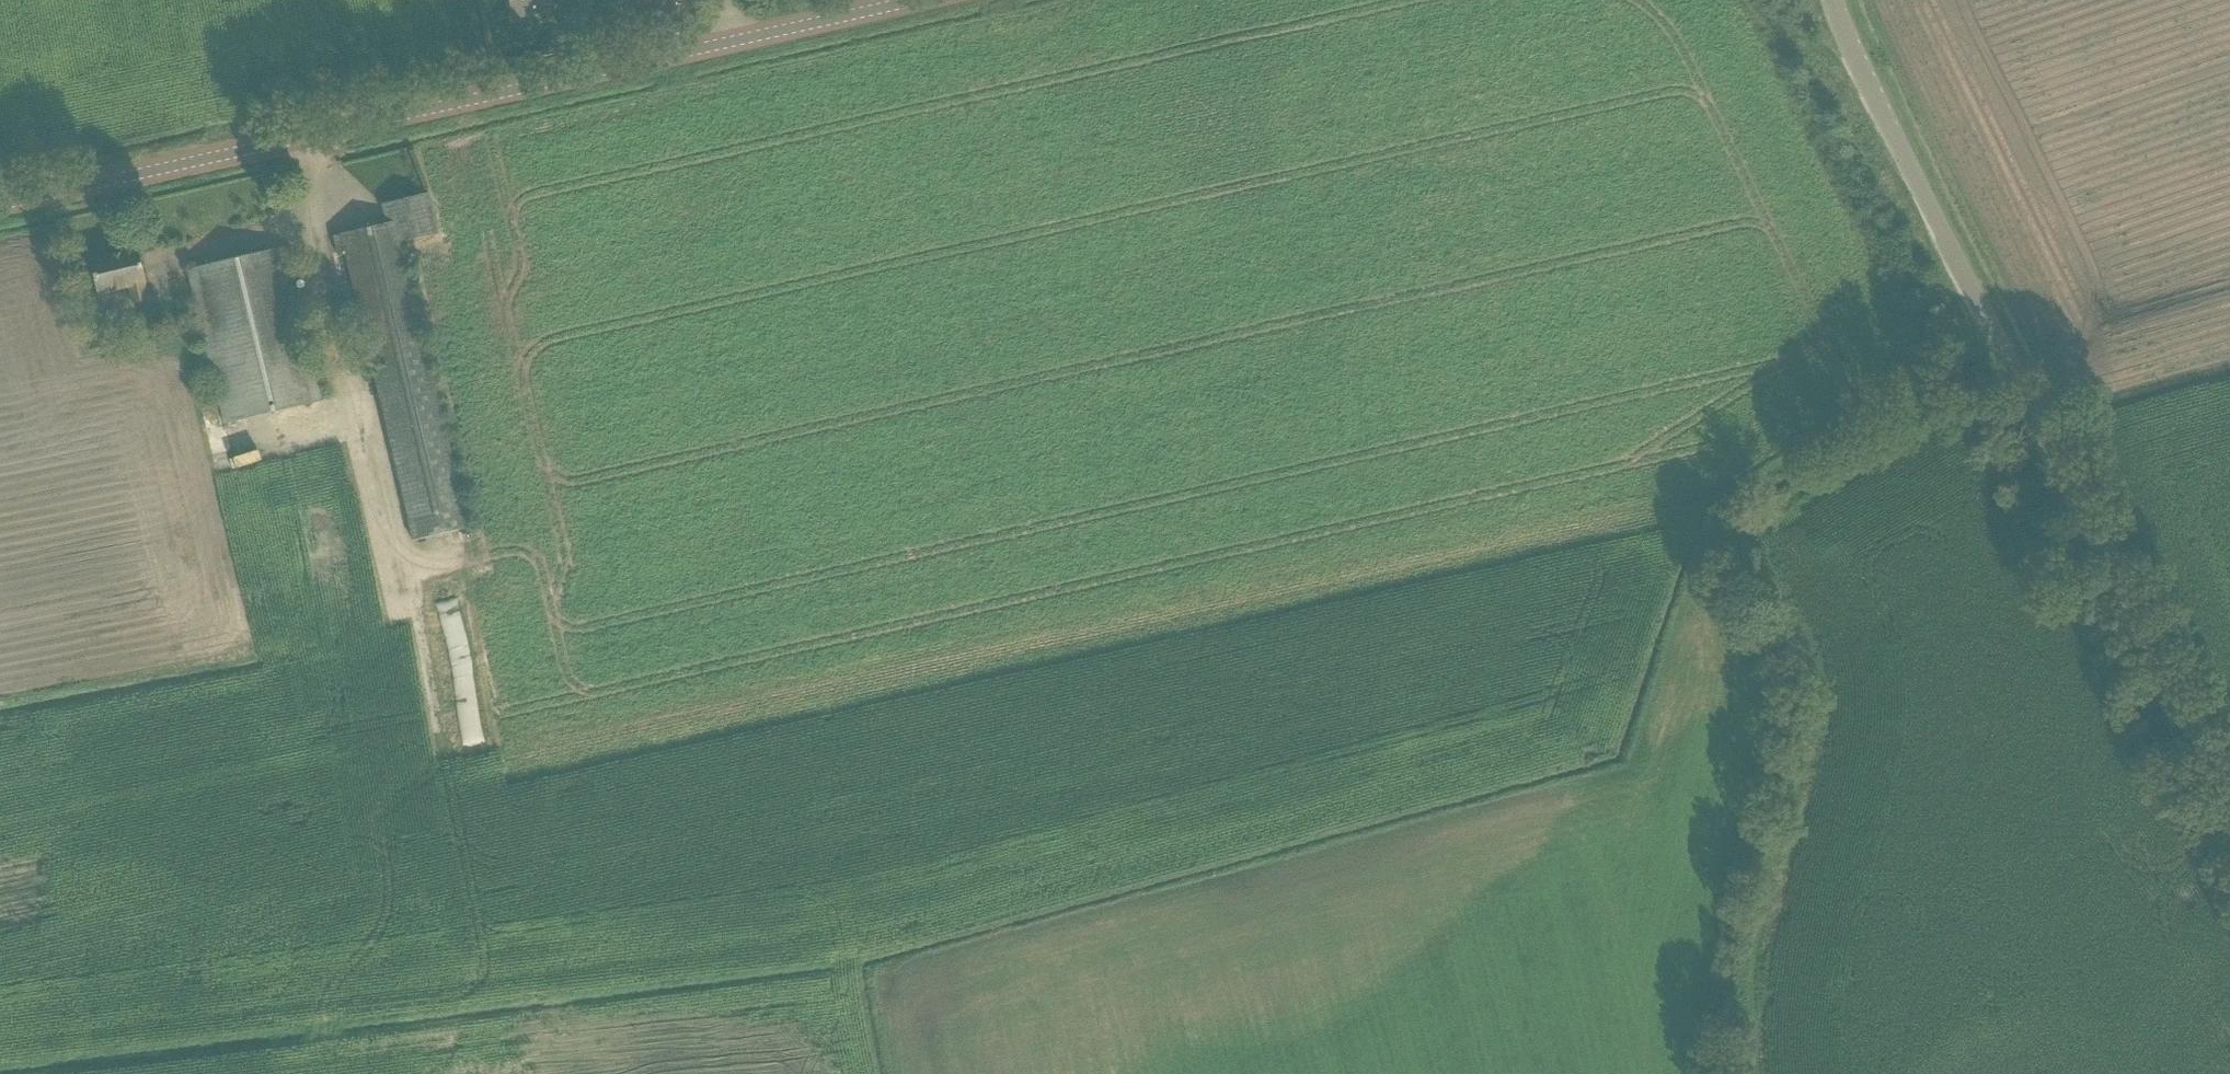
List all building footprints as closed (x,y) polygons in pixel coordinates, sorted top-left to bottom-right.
[(566,2),(566,0),(509,0),(513,19),(546,12),(545,7),(566,2)] [(386,224),(341,235),(414,541),(468,528),(400,243),(438,234),(429,194),(382,205),(386,224)] [(188,271),(224,423),(321,400),(285,248),(188,271)] [(144,284),(145,284),(137,249),(89,260),(97,295),(129,288),(133,304),(148,300),(144,284)]
